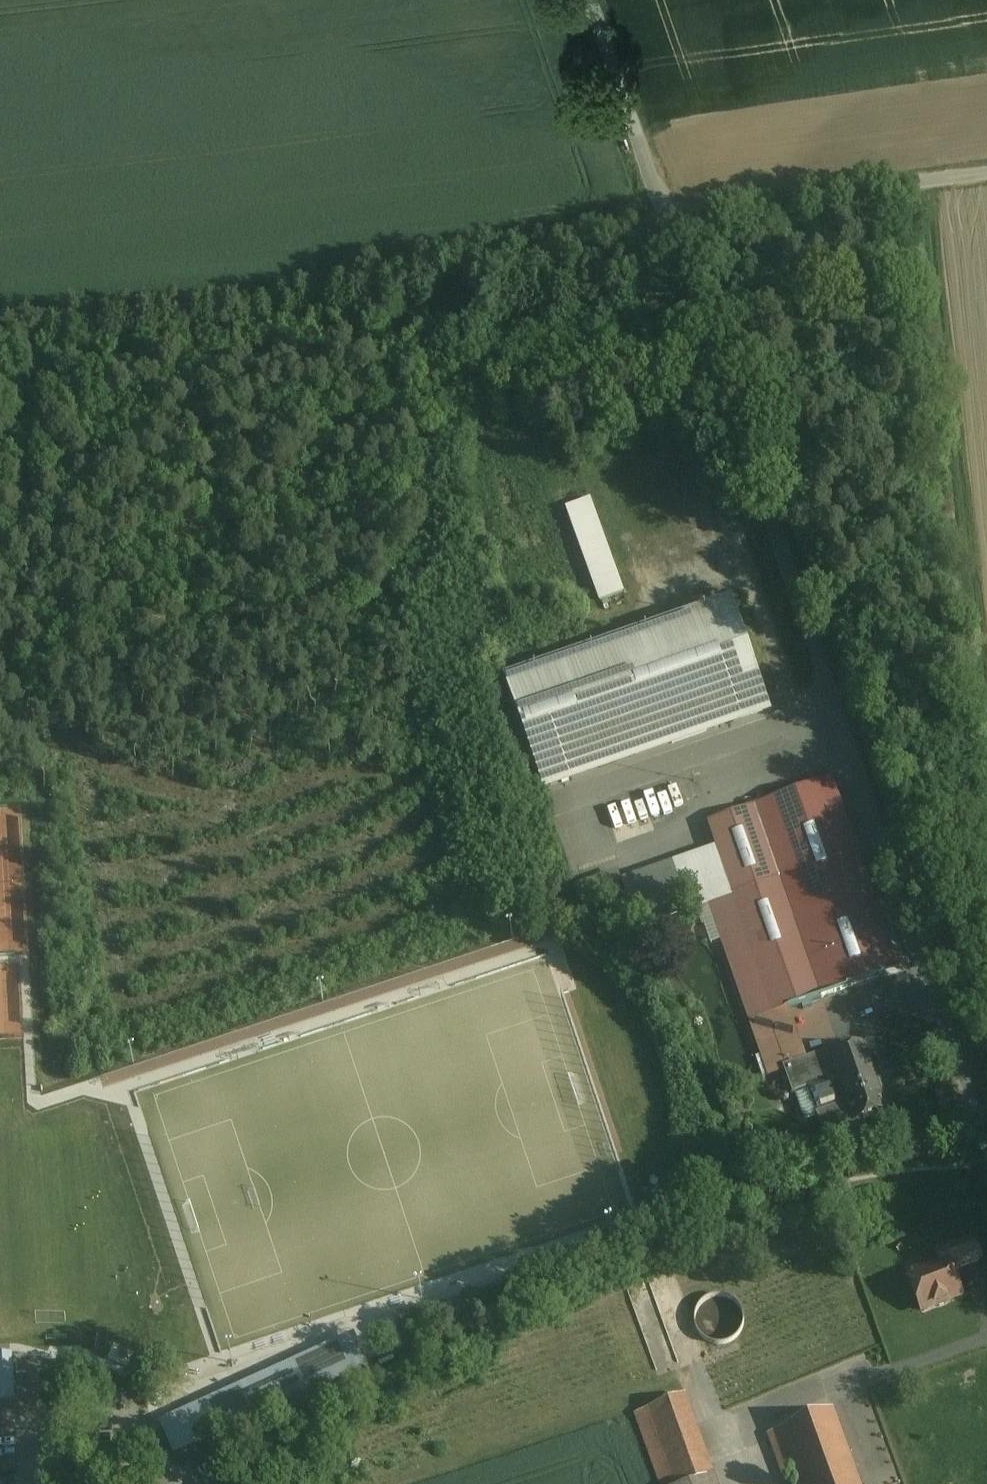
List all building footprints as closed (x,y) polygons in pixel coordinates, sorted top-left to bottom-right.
[(566,509),(600,604),(624,595),(591,501),(566,509)] [(732,603),(504,683),(543,799),(771,717),(732,603)] [(816,786),(707,824),(716,848),(733,896),(732,896),(732,897),(707,905),(708,906),(749,1023),(783,1011),(883,976),(816,786)] [(716,848),(620,882),(639,931),(708,906),(707,905),(732,897),(732,896),(733,896),(716,848)] [(783,1011),(749,1023),(761,1057),(767,1055),(774,1075),(785,1071),(802,1065),(783,1011)] [(866,1047),(837,1058),(835,1053),(802,1065),(785,1071),(793,1094),(827,1082),(838,1112),(819,1118),(827,1144),(845,1138),(846,1140),(848,1139),(849,1142),(866,1137),(860,1122),(889,1112),(866,1047)] [(972,1240),(936,1254),(940,1265),(947,1263),(951,1273),(980,1261),(972,1240)] [(940,1265),(909,1277),(922,1313),(960,1298),(951,1273),(947,1263),(940,1265)] [(732,1324),(742,1322),(736,1294),(703,1301),(711,1338),(734,1333),(732,1324)] [(354,1343),(312,1357),(313,1360),(320,1380),(332,1376),(362,1366),(354,1343)] [(0,1358),(0,1400),(11,1400),(9,1357),(0,1358)] [(313,1360),(208,1408),(219,1433),(334,1381),(332,1376),(320,1380),(313,1360)] [(169,1394),(147,1403),(152,1414),(174,1405),(169,1394)] [(634,1414),(659,1483),(692,1483),(712,1477),(684,1397),(634,1414)] [(768,1434),(784,1478),(801,1472),(805,1483),(857,1483),(831,1411),(768,1434)]
